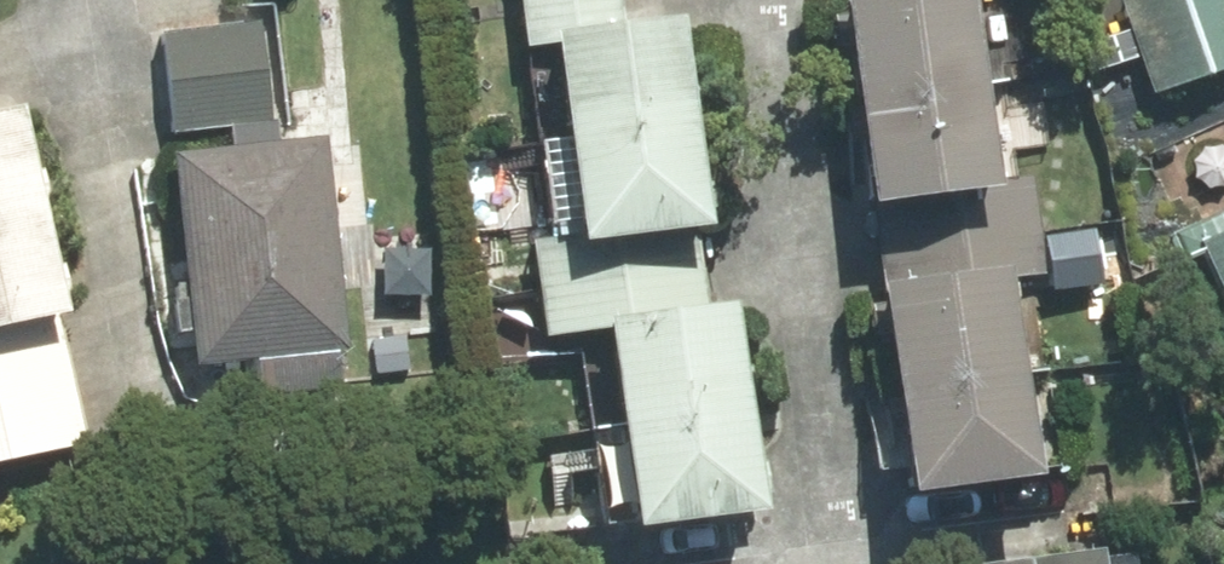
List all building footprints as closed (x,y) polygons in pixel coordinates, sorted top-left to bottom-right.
[(528,46),(558,42),(585,238),(701,222),(674,24),(621,31),(616,0),(522,0),(528,46)] [(850,0),(876,200),(989,186),(966,0),(854,0),(850,0)] [(1128,2),(1156,88),(1223,65),(1223,0),(1134,0),(1128,2)] [(260,32),(168,41),(178,130),(270,121),(260,32)] [(82,441),(54,312),(60,311),(18,118),(0,122),(0,459),(82,441)] [(319,145),(178,161),(201,360),(342,344),(319,145)] [(1029,196),(882,214),(916,482),(1025,468),(1001,277),(1039,272),(1029,196)] [(638,524),(754,508),(727,307),(699,311),(689,237),(542,256),(552,329),(610,321),(638,524)] [(1204,247),(1223,293),(1223,239),(1204,247)]
